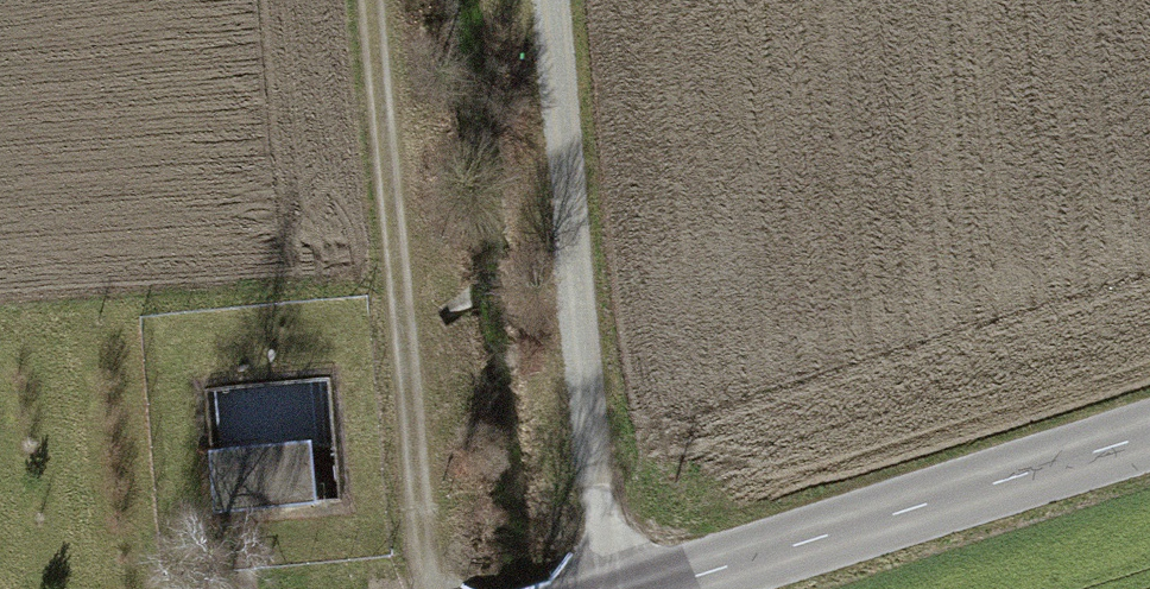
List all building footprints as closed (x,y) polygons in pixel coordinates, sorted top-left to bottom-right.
[(324,450),(213,456),(216,513),(327,508),(324,450)]
